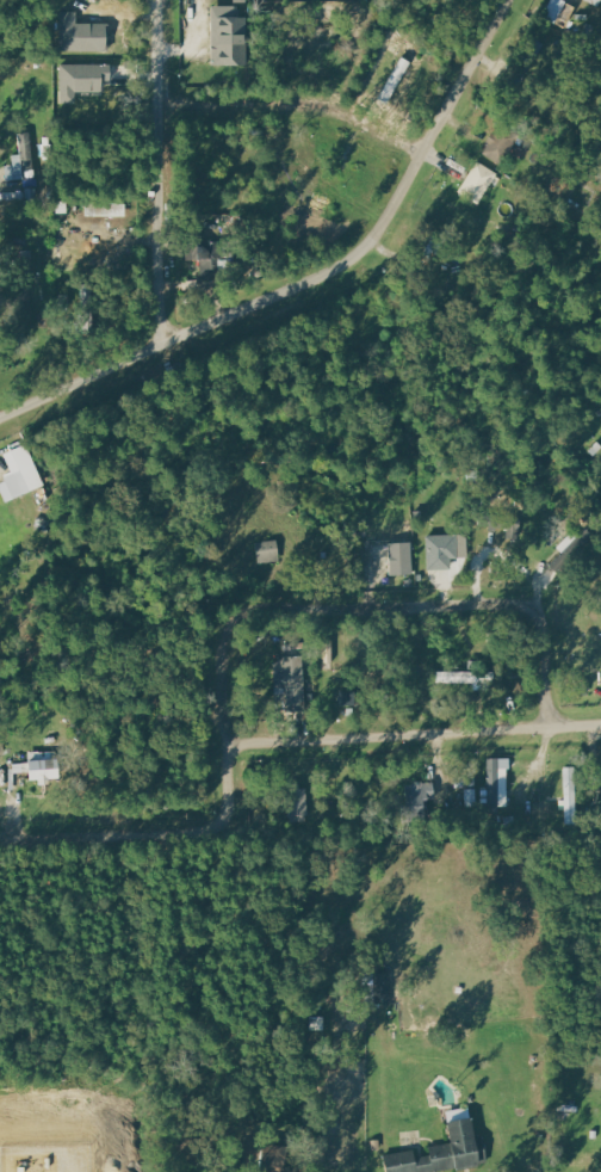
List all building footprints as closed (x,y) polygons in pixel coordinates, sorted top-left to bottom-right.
[(245,67),(244,7),(212,7),(213,67),(245,67)] [(60,52),(108,52),(108,24),(77,24),(77,12),(61,12),(60,52)] [(409,61),(399,57),(381,100),(392,105),(409,61)] [(110,65),(61,64),(60,93),(110,94),(110,65)] [(483,153),(505,167),(508,162),(513,166),(522,153),(514,147),(521,136),(502,124),(483,153)] [(7,181),(36,178),(31,133),(18,134),(21,155),(12,156),(13,166),(6,167),(7,181)] [(460,195),(483,206),(499,173),(475,162),(460,195)] [(126,218),(126,204),(86,203),(86,217),(126,218)] [(27,238),(14,239),(15,271),(34,270),(33,250),(28,251),(27,238)] [(43,489),(30,444),(4,452),(10,472),(0,475),(0,482),(5,500),(43,489)] [(518,539),(521,520),(507,518),(505,537),(518,539)] [(427,569),(458,569),(457,535),(426,536),(427,569)] [(412,542),(389,543),(390,575),(413,574),(412,542)] [(273,659),(275,698),(285,697),(285,711),(306,710),(303,657),(273,659)] [(437,683),(496,684),(496,672),(438,671),(437,683)] [(59,779),(58,752),(46,752),(46,759),(28,760),(28,780),(46,780),(59,779)] [(486,759),(487,808),(509,807),(509,758),(486,759)] [(575,767),(564,767),(566,824),(577,824),(575,767)] [(291,819),(310,818),(308,788),(290,789),(291,819)] [(390,973),(375,974),(375,985),(366,985),(366,1004),(391,1004),(390,973)] [(386,1171),(435,1171),(480,1166),(478,1152),(483,1151),(482,1138),(474,1139),(471,1118),(447,1121),(450,1144),(429,1147),(430,1155),(414,1158),(413,1150),(384,1154),(386,1171)] [(281,1144),(259,1145),(260,1171),(283,1171),(281,1144)]
